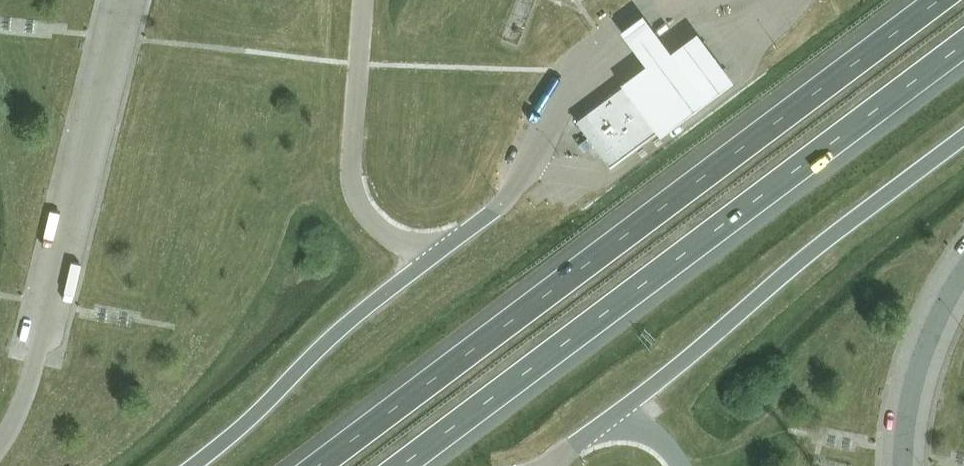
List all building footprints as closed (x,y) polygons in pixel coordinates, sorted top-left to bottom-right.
[(623,79),(626,82),(660,128),(662,131),(732,80),(696,32),(670,51),(656,32),(642,13),(621,28),(634,47),(646,62),(623,79)] [(610,165),(660,128),(626,82),(576,119),(610,165)] [(65,336),(79,273),(67,271),(53,333),(65,336)]
